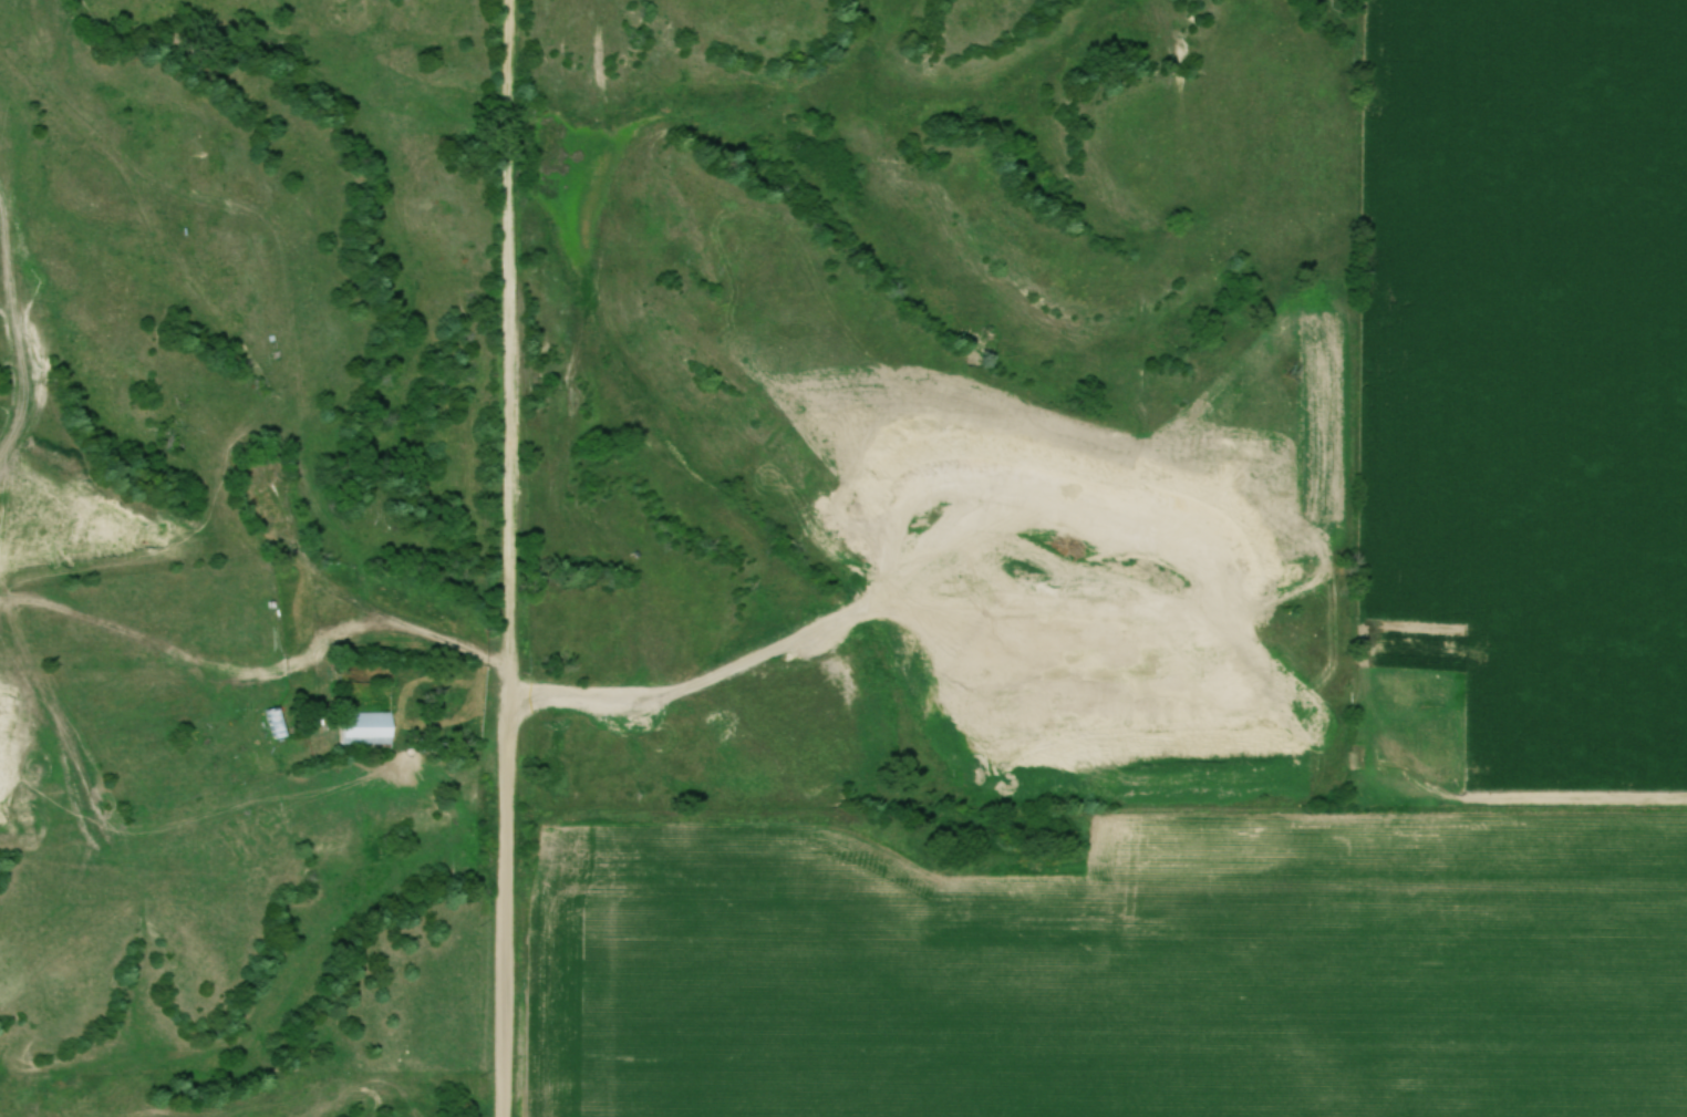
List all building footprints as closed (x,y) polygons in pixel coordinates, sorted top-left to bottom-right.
[(278,499),(266,461),(247,467),(258,505),(278,499)] [(288,737),(280,707),(265,711),(272,741),(288,737)] [(343,714),(344,747),(393,746),(393,713),(343,714)]
